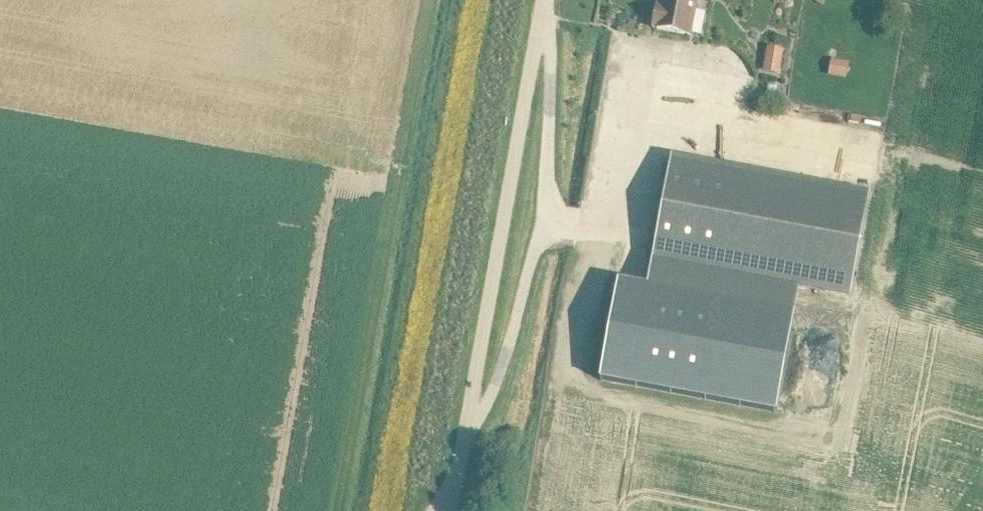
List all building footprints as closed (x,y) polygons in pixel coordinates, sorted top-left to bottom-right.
[(697,0),(662,0),(661,8),(657,7),(653,28),(657,29),(690,35),(697,0)] [(780,75),(784,50),(769,47),(764,72),(780,75)] [(847,79),(850,63),(831,59),(828,76),(847,79)] [(851,295),(870,196),(671,159),(653,258),(851,295)] [(794,315),(618,282),(600,380),(776,413),(794,315)]
